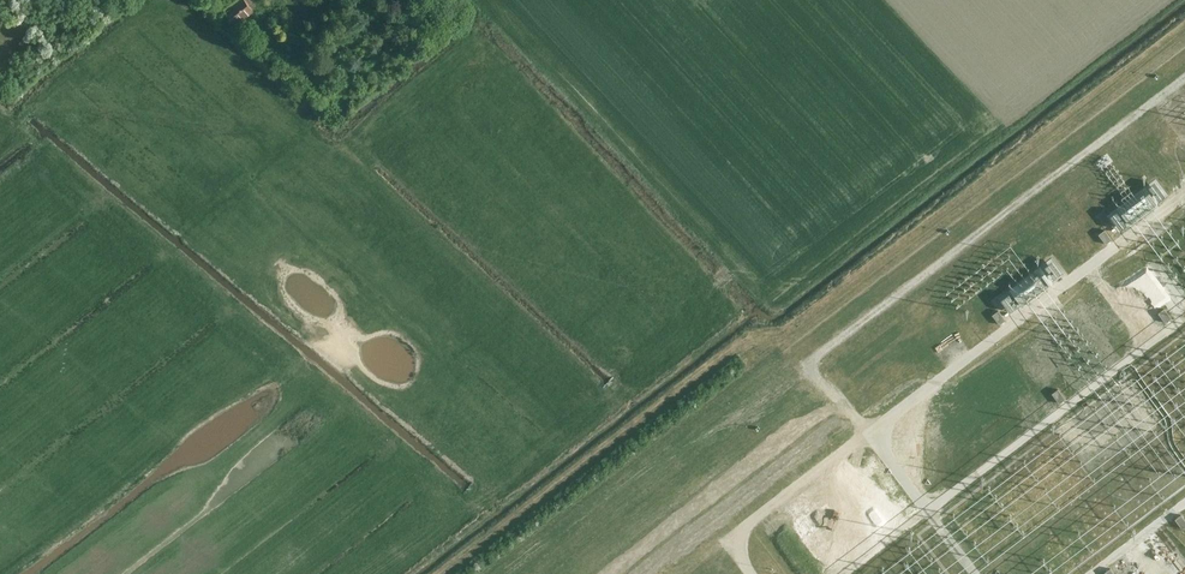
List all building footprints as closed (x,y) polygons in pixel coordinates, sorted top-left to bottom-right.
[(228,8),(239,22),(254,10),(246,0),(238,0),(228,8)] [(254,10),(256,13),(263,8),(257,0),(246,0),(254,10)] [(236,26),(230,30),(238,40),(244,35),(236,26)] [(1055,255),(992,298),(999,309),(993,313),(1000,324),(1023,309),(1021,306),(1068,275),(1055,255)] [(1166,308),(1160,311),(1166,321),(1172,318),(1166,308)]
